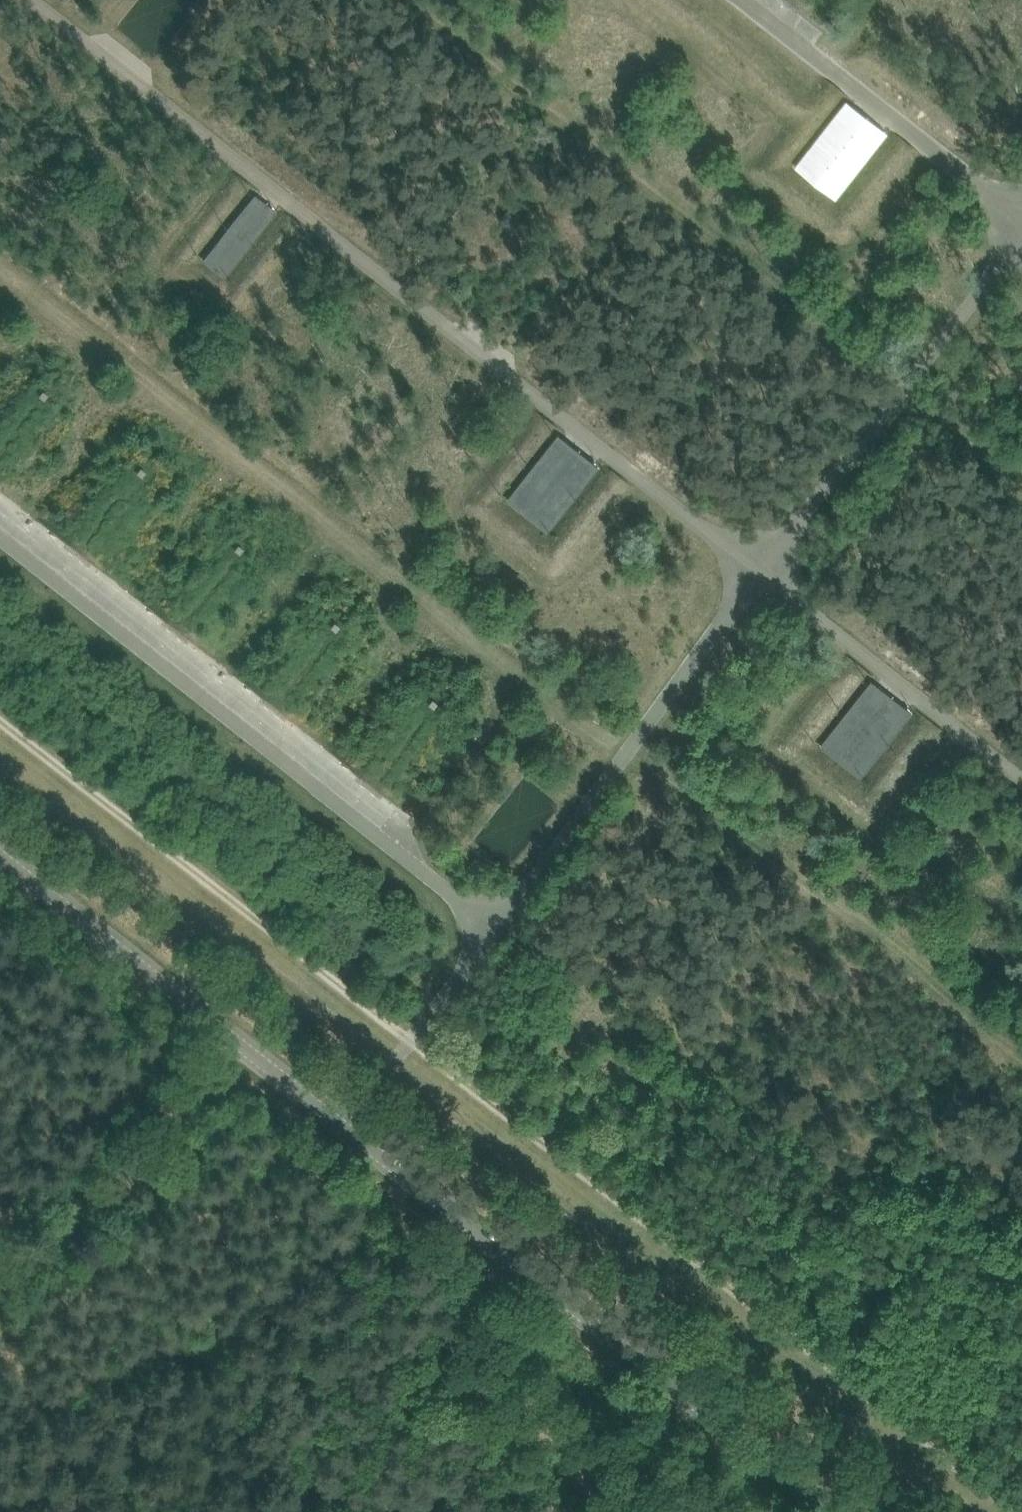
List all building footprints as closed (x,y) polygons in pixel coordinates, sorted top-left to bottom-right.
[(889,134),(847,101),(795,167),(837,199),(889,134)] [(254,194),(202,261),(224,278),(276,212),(254,194)] [(600,467),(559,433),(507,500),(548,532),(600,467)] [(862,778),(912,713),(871,679),(820,746),(862,778)]
